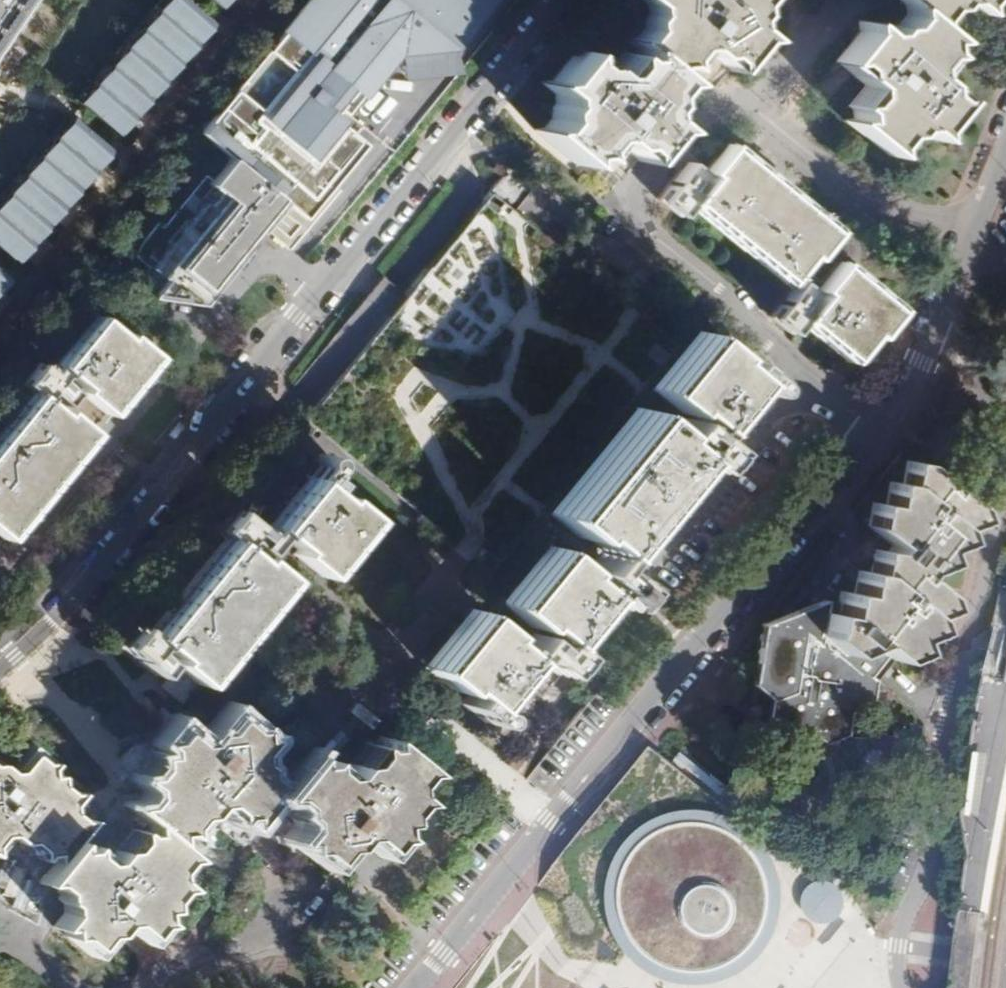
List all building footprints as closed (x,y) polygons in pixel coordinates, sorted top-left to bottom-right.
[(33,0),(0,0),(0,50),(33,0)] [(184,0),(167,0),(81,103),(119,135),(213,23),(184,0)] [(279,31),(316,61),(319,57),(331,66),(327,71),(358,96),(381,68),(390,65),(441,47),(451,44),(486,0),(304,0),(279,31)] [(451,44),(441,47),(450,75),(511,0),(486,0),(451,44)] [(646,27),(638,37),(629,38),(637,45),(636,46),(638,53),(628,55),(624,51),(617,60),(611,67),(607,73),(578,49),(553,80),(544,81),(557,92),(557,103),(554,107),(554,117),(546,127),(536,128),(578,161),(578,160),(578,152),(586,152),(591,156),(609,134),(638,158),(663,127),(671,126),(657,115),(655,114),(655,105),(660,98),(660,89),(668,79),(678,79),(669,71),(668,62),(680,61),(683,64),(700,43),(728,66),(730,68),(756,37),(764,36),(750,24),(749,15),(754,9),(753,0),(647,0),(649,1),(650,11),(645,17),(646,27)] [(834,59),(862,82),(845,102),(850,106),(851,116),(840,116),(881,150),(881,141),(890,131),(899,130),(904,124),(912,123),(928,136),(927,125),(952,94),(923,71),(940,51),(935,47),(935,44),(934,37),(945,35),(931,24),(929,17),(939,5),(947,4),(950,0),(900,0),(903,2),(904,12),(902,15),(896,23),(886,24),(882,29),(873,30),(858,18),(858,29),(834,59)] [(976,9),(976,0),(965,0),(976,9)] [(279,31),(197,133),(207,140),(229,159),(241,168),(244,170),(256,180),(272,193),(281,200),(285,203),(297,213),(324,234),(450,75),(400,94),(390,65),(381,68),(358,96),(327,71),(331,66),(319,57),(316,61),(279,31)] [(441,47),(390,65),(400,94),(450,75),(441,47)] [(74,119),(0,207),(0,247),(19,263),(112,150),(74,119)] [(704,171),(708,174),(686,202),(783,281),(784,282),(807,253),(811,255),(833,227),(808,207),(778,182),(741,153),(727,141),(704,171)] [(507,157),(307,422),(368,467),(380,466),(379,457),(387,456),(385,441),(381,438),(380,424),(389,413),(381,407),(380,394),(409,355),(482,348),(512,309),(537,307),(536,295),(548,279),(544,235),(512,211),(507,157)] [(241,168),(229,159),(211,181),(204,176),(163,227),(157,223),(141,242),(134,256),(148,267),(148,276),(151,291),(154,294),(202,305),(250,247),(244,243),(256,228),(261,233),(285,203),(281,200),(272,193),(256,180),(244,170),(241,168)] [(261,233),(256,228),(244,243),(250,247),(261,233)] [(818,289),(821,291),(799,320),(847,359),(870,330),(874,333),(896,306),(871,285),(841,261),(830,274),(818,288),(818,289)] [(0,270),(0,292),(11,279),(0,270)] [(97,315),(57,364),(85,387),(81,391),(109,413),(111,411),(148,366),(152,360),(155,356),(128,334),(125,337),(97,315)] [(724,351),(697,329),(650,386),(678,409),(681,404),(711,427),(742,388),(749,379),(721,355),(724,351)] [(1,431),(0,433),(0,532),(7,538),(9,535),(44,492),(50,486),(90,437),(93,433),(65,410),(62,414),(34,392),(1,431)] [(662,428),(635,405),(548,511),(577,534),(580,530),(608,553),(625,533),(630,526),(663,486),(671,476),(688,455),(659,432),(662,428)] [(726,410),(712,429),(722,436),(736,417),(726,410)] [(823,614),(825,602),(762,625),(751,686),(769,701),(764,725),(783,740),(804,731),(822,745),(843,737),(848,714),(870,705),(874,681),(887,665),(891,661),(915,653),(911,640),(931,632),(928,620),(948,612),(944,597),(921,578),(925,573),(928,572),(947,565),(942,552),(965,543),(961,531),(981,523),(977,512),(977,510),(943,482),(921,464),(909,463),(904,485),(891,484),(886,505),(874,503),(870,527),(893,547),(889,552),(877,550),(871,574),(858,572),(854,594),(841,592),(835,616),(823,614)] [(275,516),(268,524),(296,547),(292,551),(320,574),(365,518),(337,495),(334,499),(307,477),(298,488),(289,498),(275,516)] [(210,561),(203,570),(171,609),(165,617),(151,635),(175,654),(171,659),(176,663),(161,681),(184,700),(185,698),(285,577),(257,555),(254,559),(229,538),(228,540),(210,561)] [(577,568),(548,545),(502,601),(531,625),(535,620),(563,642),(602,595),(573,572),(577,568)] [(470,609),(466,614),(427,661),(423,666),(451,688),(454,685),(482,708),(523,658),(494,635),(498,631),(470,609)] [(53,852),(54,862),(38,882),(47,880),(59,890),(59,898),(64,903),(64,913),(52,928),(62,926),(63,936),(89,956),(103,939),(117,922),(144,945),(162,924),(156,919),(156,910),(165,910),(165,898),(173,889),(183,888),(173,878),(172,869),(180,860),(185,859),(191,859),(171,842),(170,831),(178,830),(183,834),(209,802),(214,806),(230,819),(234,814),(236,814),(244,814),(244,823),(268,794),(279,793),(288,800),(289,810),(294,815),(294,826),(284,839),(287,839),(294,839),(295,847),(315,865),(337,838),(342,832),(374,857),(392,836),(392,835),(387,831),(386,822),(395,821),(395,812),(403,802),(413,800),(403,791),(402,782),(411,771),(421,770),(377,733),(379,743),(369,745),(365,742),(338,773),(317,756),(313,761),(304,762),(303,751),(279,781),(268,781),(258,773),(258,765),(252,759),(252,750),(263,736),(254,738),(253,728),(227,707),(207,731),(200,740),(173,719),(156,740),(160,744),(161,753),(151,754),(152,763),(143,774),(133,775),(144,784),(146,794),(137,804),(127,805),(148,823),(149,833),(140,833),(134,829),(108,860),(88,844),(83,849),(72,840),(90,819),(80,820),(69,811),(69,801),(77,791),(68,792),(58,783),(57,773),(47,775),(46,764),(50,760),(30,743),(29,744),(17,759),(8,770),(0,763),(0,843),(7,834),(9,832),(40,858),(44,853),(53,852)] [(767,927),(769,914),(769,900),(767,886),(763,873),(756,861),(748,850),(738,841),(726,833),(714,827),(700,824),(686,823),(673,824),(659,827),(646,832),(635,840),(624,849),(616,860),(609,872),(604,885),(602,899),(602,913),(604,926),(608,939),(615,952),(623,963),(633,972),(645,980),(658,986),(667,987),(704,987),(712,986),(725,980),(737,973),(747,964),(756,953),(762,941),(767,927)] [(825,928),(830,924),(834,918),(836,911),(835,905),(832,898),(827,894),(821,891),(814,891),(808,892),(802,896),(799,900),(796,906),(796,912),(798,918),(801,924),(806,927),(812,930),(818,930),(825,928)]
